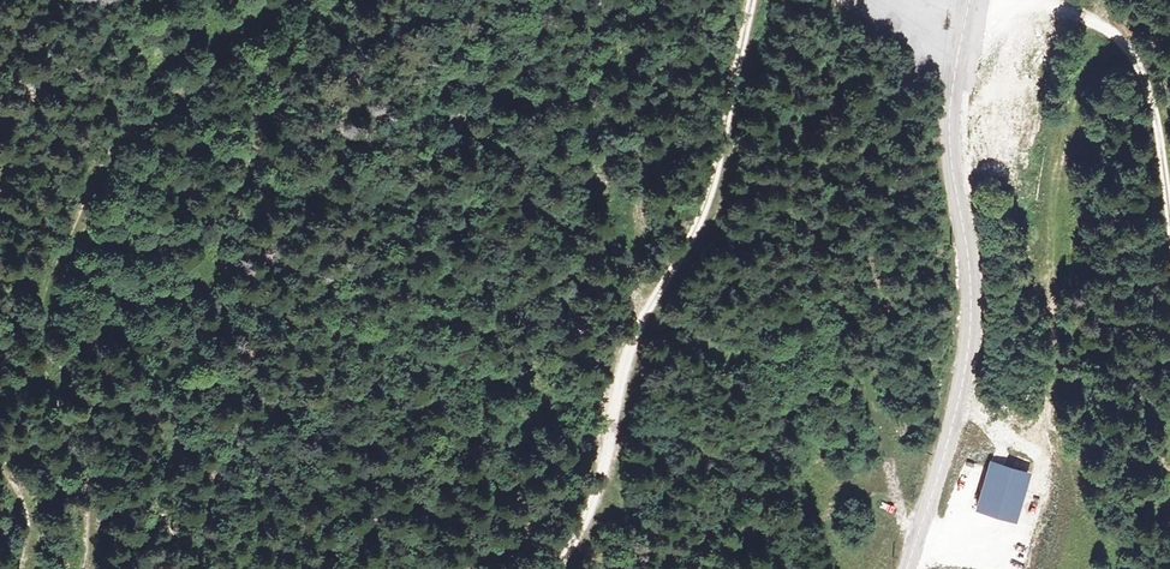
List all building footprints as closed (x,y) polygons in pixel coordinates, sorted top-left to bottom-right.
[(882,25),(897,33),(905,20),(890,11),(882,25)] [(1042,497),(1021,490),(1012,517),(1033,524),(1042,497)]
